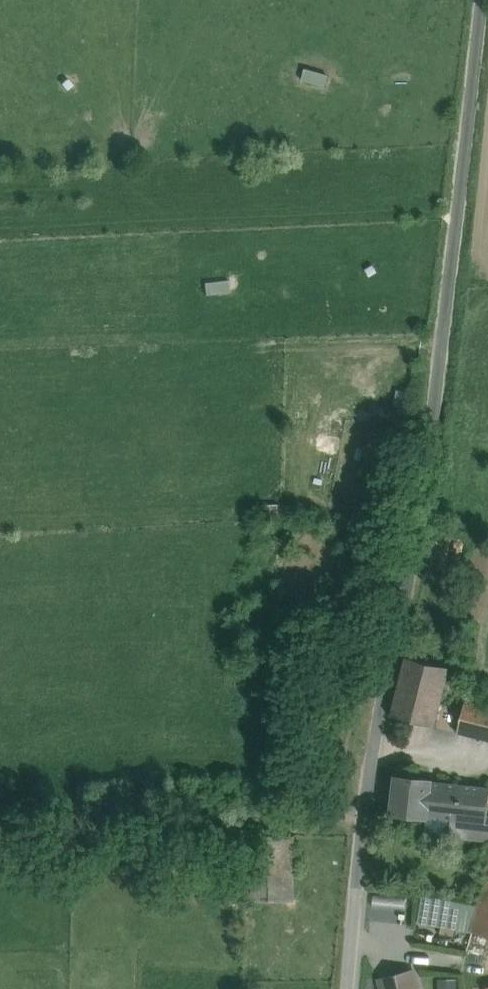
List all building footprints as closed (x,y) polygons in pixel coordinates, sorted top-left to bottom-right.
[(449,668),(406,657),(391,716),(434,726),(439,706),(449,668)] [(464,701),(461,712),(456,732),(487,740),(487,707),(464,701)] [(461,712),(439,706),(434,726),(456,732),(461,712)] [(430,781),(397,777),(393,813),(426,817),(426,816),(430,782),(430,781)] [(430,782),(426,816),(452,819),(450,836),(487,841),(487,811),(487,803),(487,788),(430,782)] [(294,836),(248,836),(247,900),(293,900),(294,836)] [(472,931),(487,935),(487,871),(472,931)] [(380,980),(383,988),(418,988),(413,972),(380,980)] [(438,988),(458,988),(458,977),(438,977),(438,988)]
